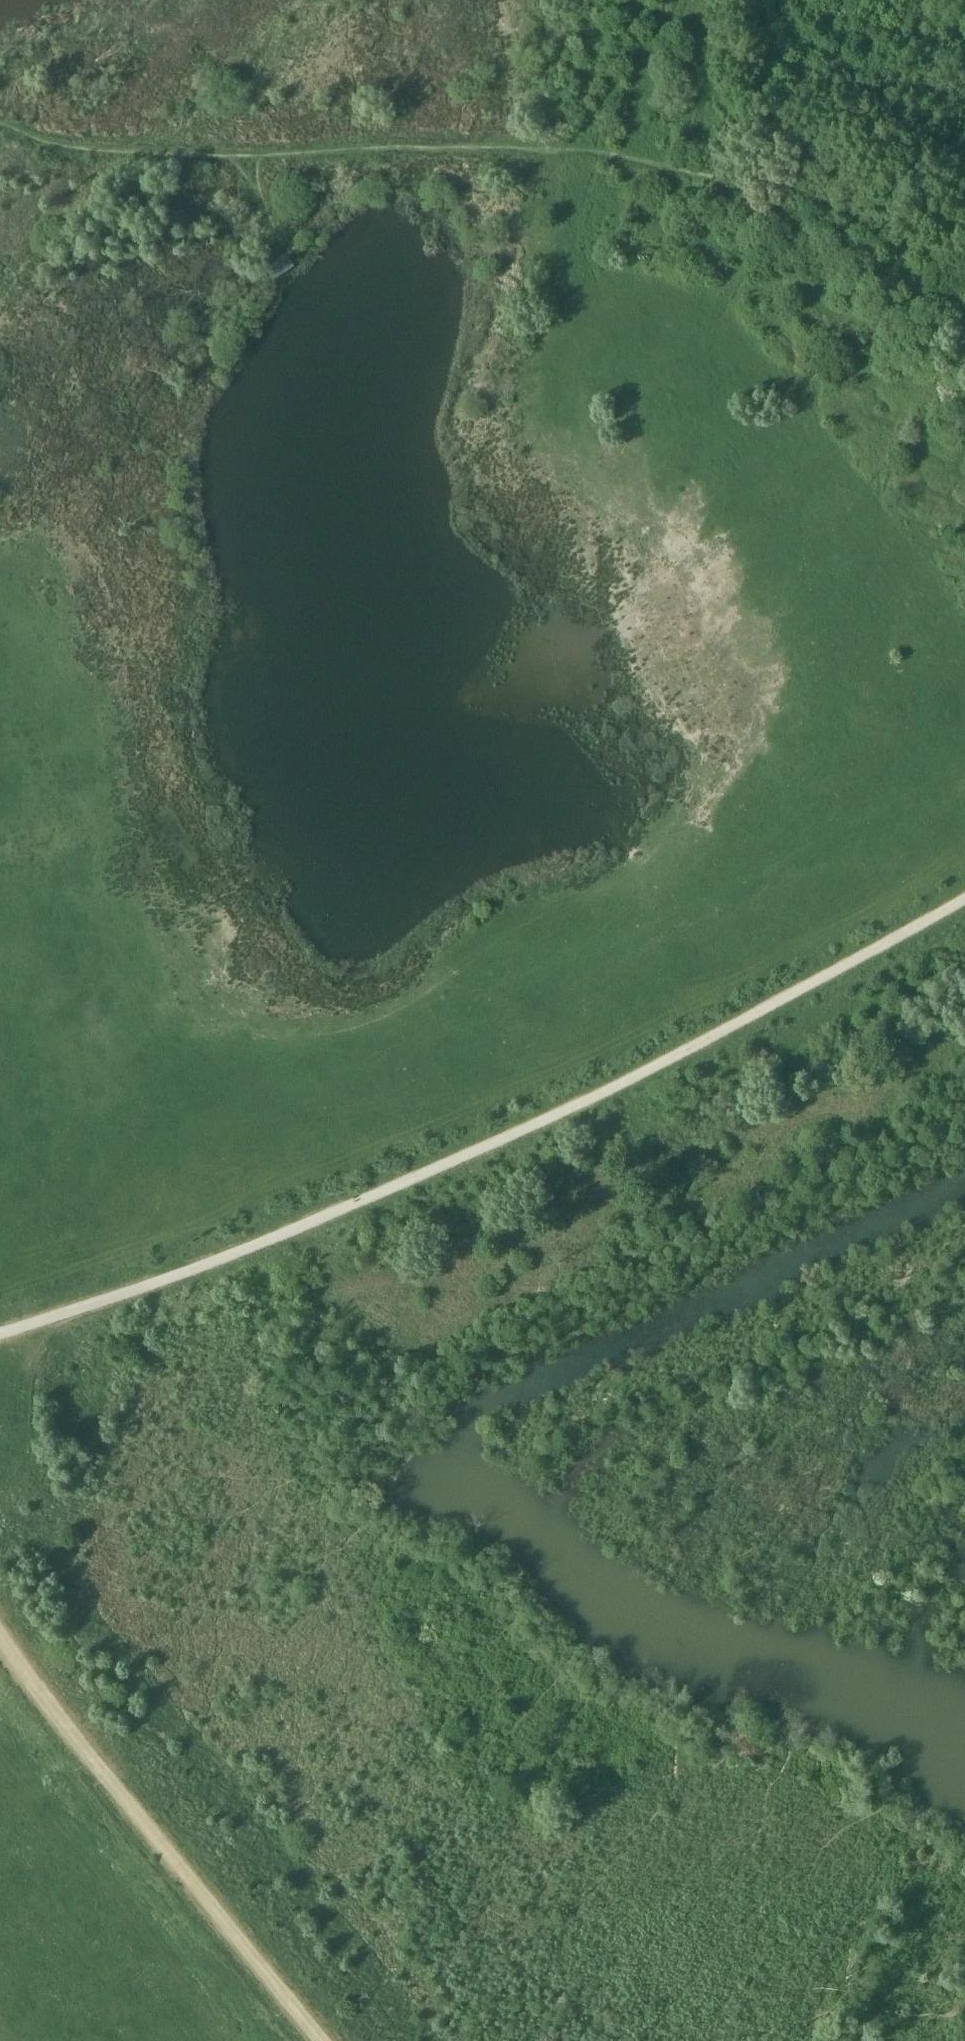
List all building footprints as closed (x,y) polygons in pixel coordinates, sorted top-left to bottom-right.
[(285,257),(265,270),(272,281),(292,268),(285,257)]
